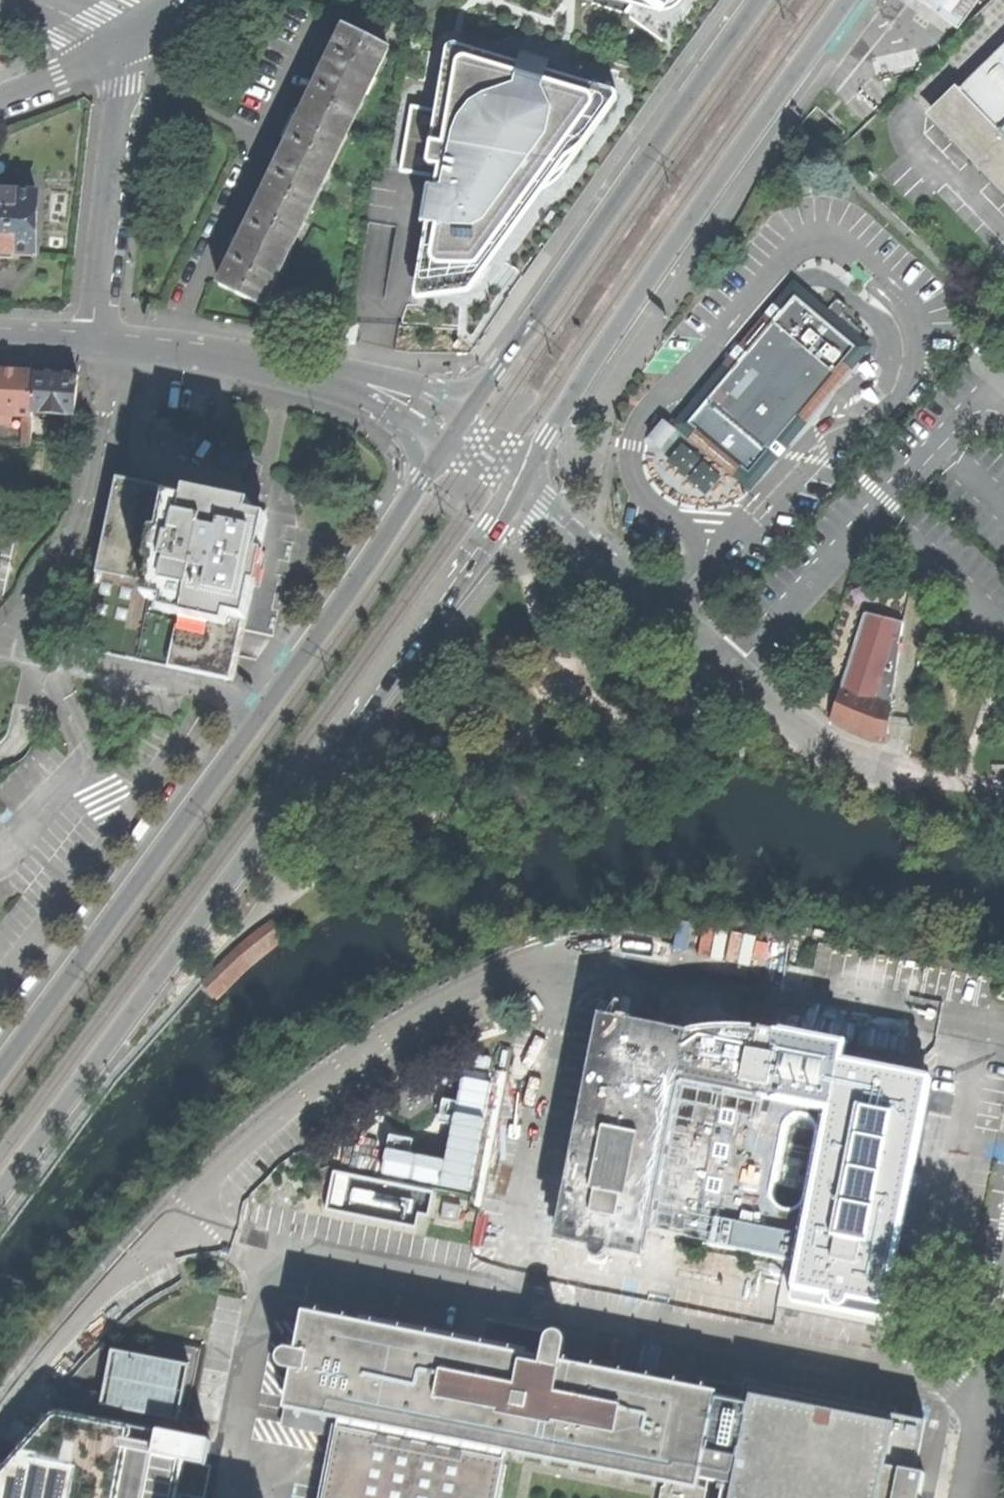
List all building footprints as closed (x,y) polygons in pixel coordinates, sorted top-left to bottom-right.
[(669,51),(707,0),(537,0),(669,51)] [(959,31),(981,0),(917,0),(959,31)] [(323,72),(304,112),(347,133),(389,47),(345,26),(326,66),(323,72)] [(412,291),(410,299),(466,293),(472,285),(488,264),(546,186),(558,178),(617,97),(616,95),(614,93),(543,72),(546,61),(517,53),(514,63),(450,45),(445,46),(441,53),(431,109),(409,107),(399,172),(430,177),(428,191),(422,190),(416,227),(422,228),(412,288),(412,291)] [(958,90),(1000,133),(1003,137),(1003,45),(958,90)] [(1000,133),(958,90),(933,114),(1003,187),(1003,137),(1000,133)] [(305,221),(347,133),(304,112),(284,154),(282,158),(262,199),(305,221)] [(6,253),(35,254),(37,195),(0,193),(0,253),(6,253)] [(305,221),(262,199),(242,241),(240,245),(221,285),(264,306),(305,221)] [(738,366),(694,419),(712,434),(722,443),(759,474),(784,444),(816,407),(831,389),(843,374),(866,347),(836,322),(839,319),(848,308),(838,299),(826,313),(814,304),(806,297),(803,301),(797,296),(738,366)] [(358,345),(361,325),(349,323),(347,333),(346,342),(358,345)] [(34,416),(34,413),(35,372),(8,371),(0,371),(0,415),(34,416)] [(58,374),(35,372),(34,413),(76,415),(79,375),(58,374)] [(21,421),(20,448),(33,448),(33,422),(21,421)] [(87,631),(83,649),(233,680),(240,647),(255,574),(263,535),(249,532),(255,507),(118,479),(87,631)] [(32,486),(31,504),(41,505),(42,487),(32,486)] [(881,702),(892,705),(903,623),(865,613),(841,689),(881,702)] [(881,702),(841,689),(831,720),(844,729),(856,735),(870,741),(886,743),(889,725),(892,705),(881,702)] [(232,951),(200,983),(217,1000),(250,968),(286,940),(272,920),(232,951)] [(564,1212),(559,1238),(592,1244),(593,1254),(597,1259),(603,1259),(610,1256),(613,1248),(646,1254),(651,1229),(803,1259),(798,1286),(830,1292),(831,1302),(836,1307),(843,1307),(849,1305),(853,1296),(887,1303),(891,1277),(930,1078),(850,1062),(784,1031),(784,1036),(777,1035),(779,1029),(762,1025),(761,1032),(754,1031),(755,1026),(707,1034),(604,1014),(564,1212)] [(402,1114),(414,1121),(434,1105),(433,1096),(409,1085),(401,1090),(402,1114)] [(433,1215),(438,1189),(335,1171),(328,1208),(419,1225),(421,1213),(433,1215)] [(495,1341),(362,1314),(360,1324),(318,1314),(308,1312),(300,1347),(296,1346),(289,1346),(284,1350),(282,1357),(283,1362),(289,1367),(297,1369),(288,1411),(342,1420),(508,1450),(527,1454),(664,1480),(711,1489),(713,1489),(724,1491),(742,1403),(728,1400),(729,1396),(565,1365),(569,1344),(569,1337),(563,1331),(556,1330),(549,1333),(548,1339),(497,1329),(495,1341)] [(277,1322),(276,1343),(291,1344),(293,1323),(277,1322)] [(191,1366),(112,1352),(103,1407),(181,1420),(191,1366)] [(266,1402),(279,1404),(285,1365),(272,1363),(266,1402)] [(924,1475),(917,1474),(927,1422),(899,1416),(900,1409),(747,1380),(742,1403),(728,1400),(711,1489),(713,1489),(712,1497),(708,1496),(708,1497),(920,1497),(924,1475)] [(172,1490),(202,1496),(207,1468),(201,1467),(205,1443),(53,1413),(49,1414),(0,1475),(0,1497),(170,1497),(172,1490)] [(508,1450),(342,1420),(327,1497),(499,1497),(508,1450)] [(661,1497),(708,1497),(708,1496),(712,1497),(713,1489),(711,1489),(664,1480),(661,1497)]
